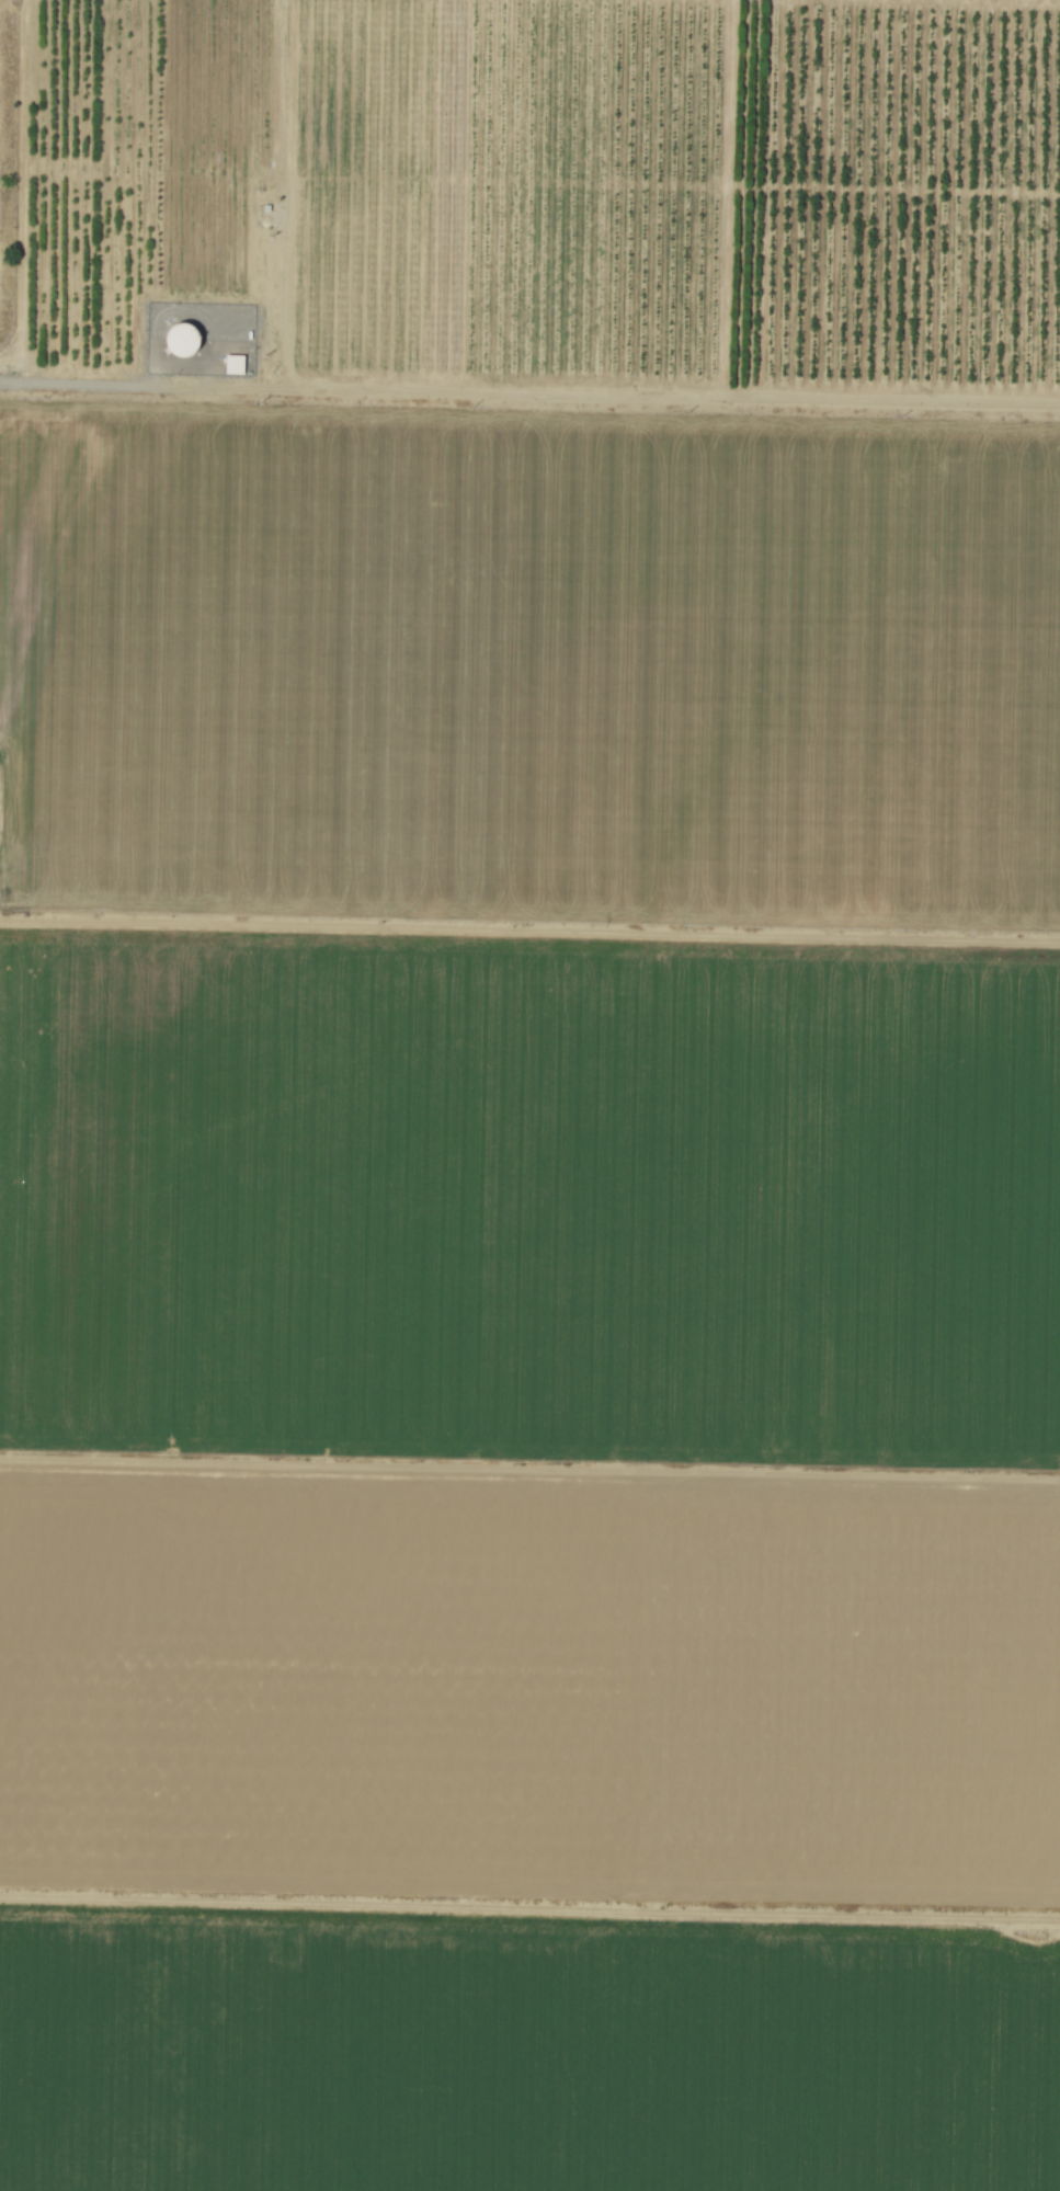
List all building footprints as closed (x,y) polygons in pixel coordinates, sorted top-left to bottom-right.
[(190,355),(184,356),(179,356),(173,354),(169,351),(166,345),(164,340),(166,334),(169,329),(173,326),(178,323),(183,322),(189,323),(193,327),(197,331),(198,336),(200,341),(197,346),(194,352),(190,355)] [(242,373),(242,355),(224,355),(224,373),(242,373)]
